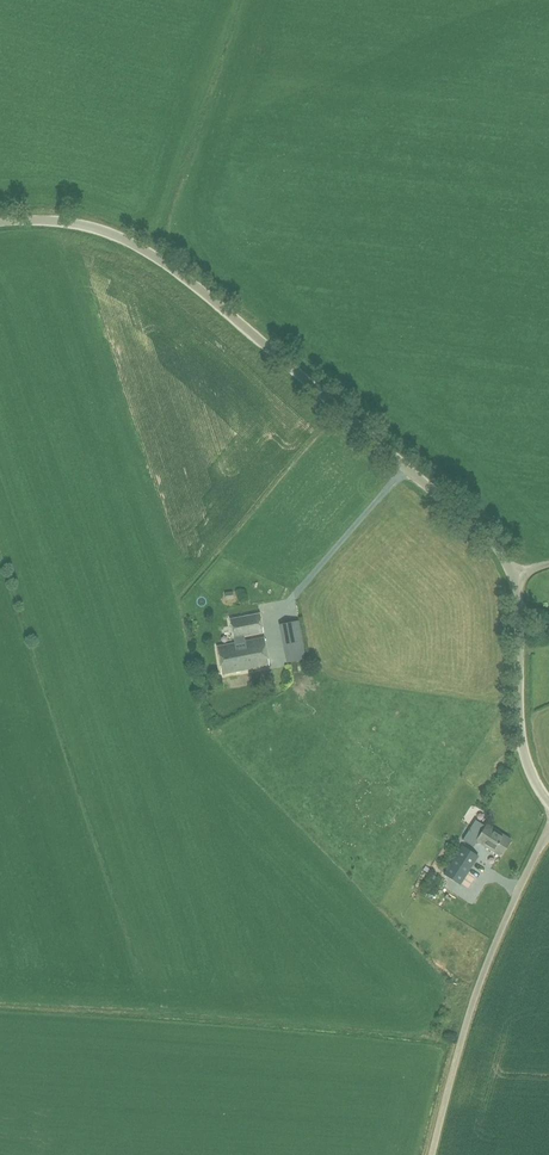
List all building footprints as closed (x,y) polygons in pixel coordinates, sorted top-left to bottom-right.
[(290,553),(298,543),(289,536),(281,546),(290,553)] [(229,570),(232,581),(262,573),(259,563),(229,570)] [(280,633),(298,632),(296,612),(278,614),(280,633)] [(269,665),(263,637),(243,641),(242,636),(263,632),(260,613),(230,618),(233,637),(229,638),(230,643),(217,646),(222,674),(269,665)] [(288,663),(305,659),(302,641),(284,644),(288,663)] [(476,840),(500,856),(511,839),(487,823),(476,840)] [(462,845),(444,873),(460,884),(478,855),(462,845)]
